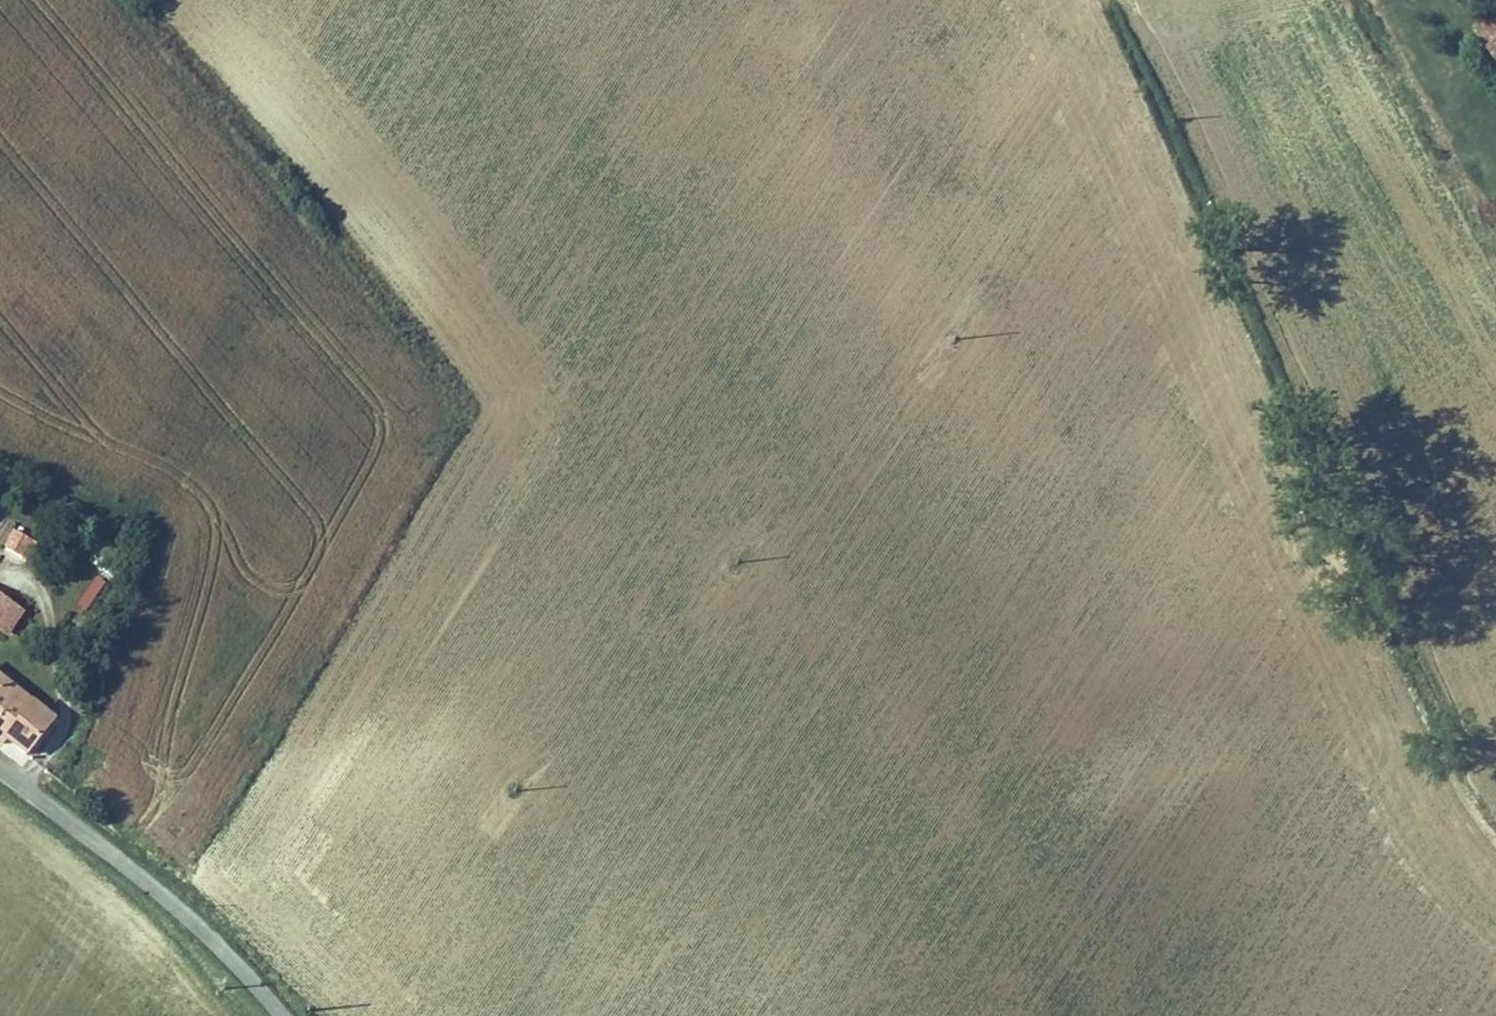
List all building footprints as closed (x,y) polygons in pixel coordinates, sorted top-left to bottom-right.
[(1495,36),(1495,11),(1474,28),(1487,44),(1495,36)] [(1487,44),(1486,44),(1495,57),(1495,36),(1487,44)] [(37,610),(0,588),(0,625),(20,638),(37,610)] [(0,682),(0,726),(30,749),(35,741),(49,751),(74,719),(9,670),(0,682)]
